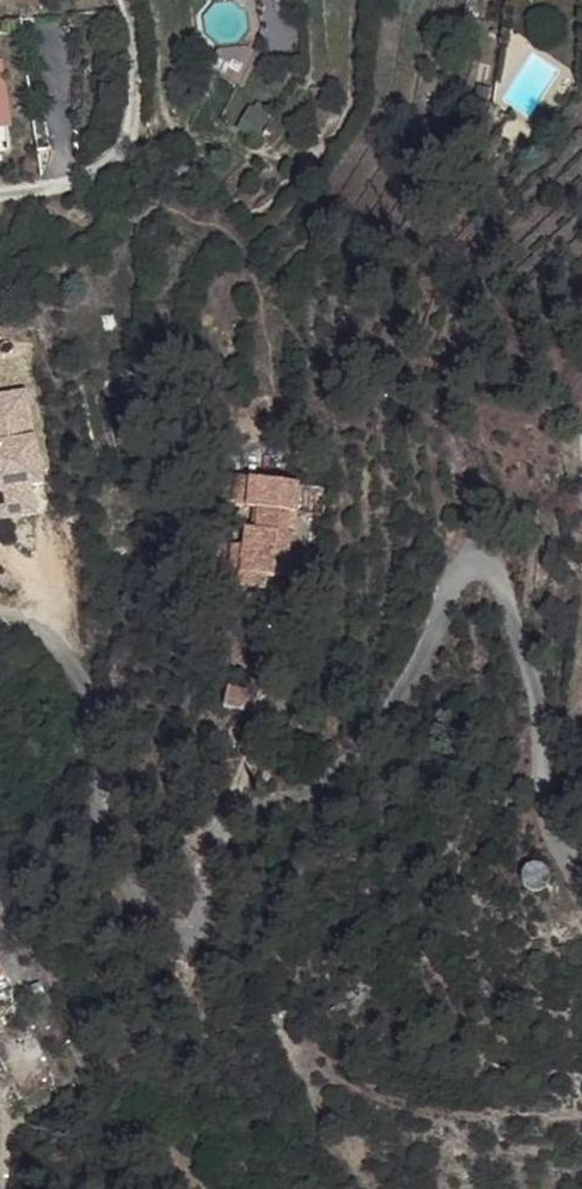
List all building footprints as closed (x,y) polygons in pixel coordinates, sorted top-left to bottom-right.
[(253,544),(251,568),(275,571),(297,575),(302,527),(294,527),(297,505),(304,506),(309,478),(242,471),(238,503),(263,505),(261,524),(255,525),(253,544)] [(297,505),(294,527),(302,527),(304,506),(297,505)] [(274,581),(275,571),(251,568),(253,544),(244,543),(240,578),(274,581)] [(229,687),(227,707),(249,709),(252,690),(229,687)]
